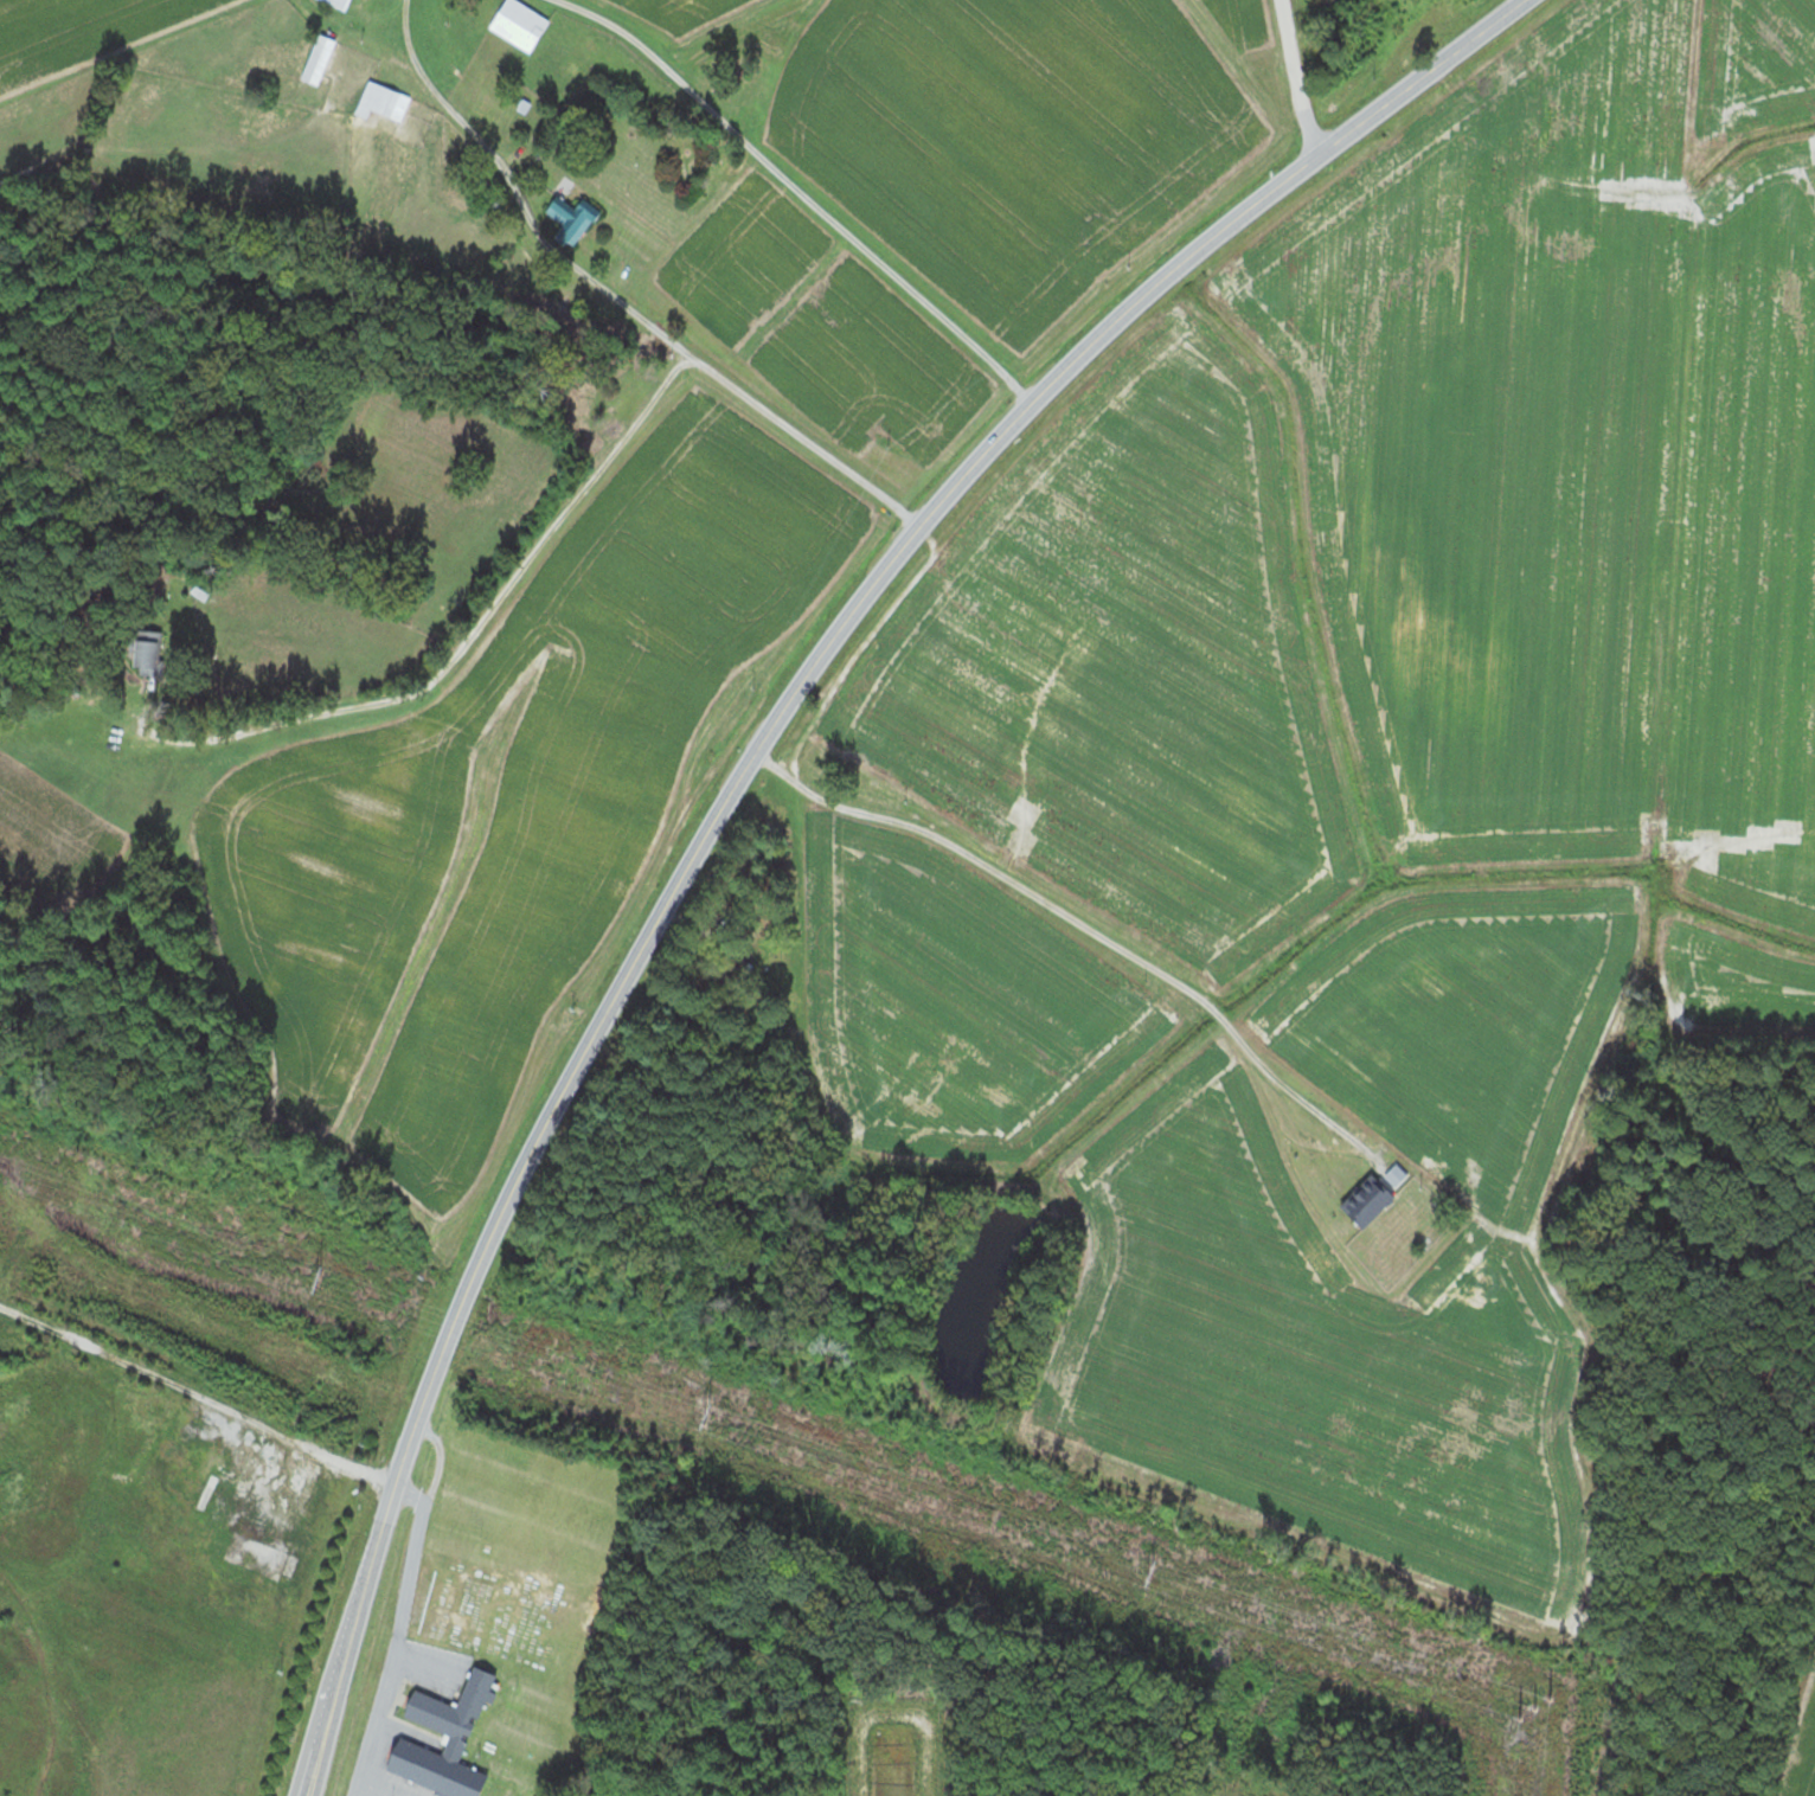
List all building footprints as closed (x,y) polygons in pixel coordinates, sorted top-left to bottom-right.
[(353,0),(320,0),(349,11),(353,0)] [(515,0),(507,0),(490,30),(532,53),(550,20),(515,0)] [(336,41),(318,35),(302,80),(320,87),(336,41)] [(356,114),(366,117),(369,109),(402,122),(412,98),(370,81),(356,114)] [(565,226),(557,236),(574,249),(602,212),(585,200),(577,210),(559,196),(546,212),(565,226)] [(162,630),(137,628),(135,673),(160,674),(162,630)] [(1378,1174),(1351,1174),(1351,1203),(1378,1203),(1378,1174)] [(448,1795),(484,1795),(492,1776),(462,1764),(497,1675),(475,1666),(459,1708),(416,1691),(405,1718),(451,1736),(444,1755),(402,1738),(388,1772),(448,1795)]
